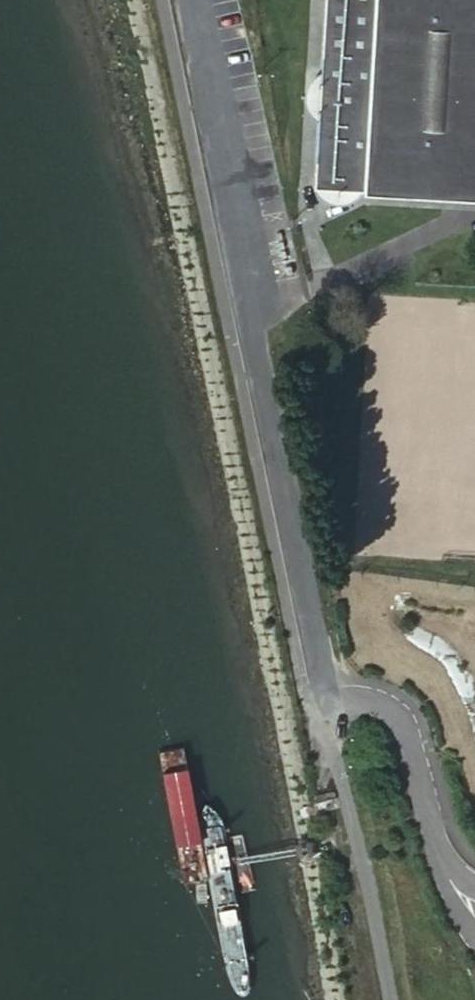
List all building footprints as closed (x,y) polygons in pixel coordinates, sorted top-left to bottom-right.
[(312,179),(474,190),(474,0),(324,0),(312,179)]
